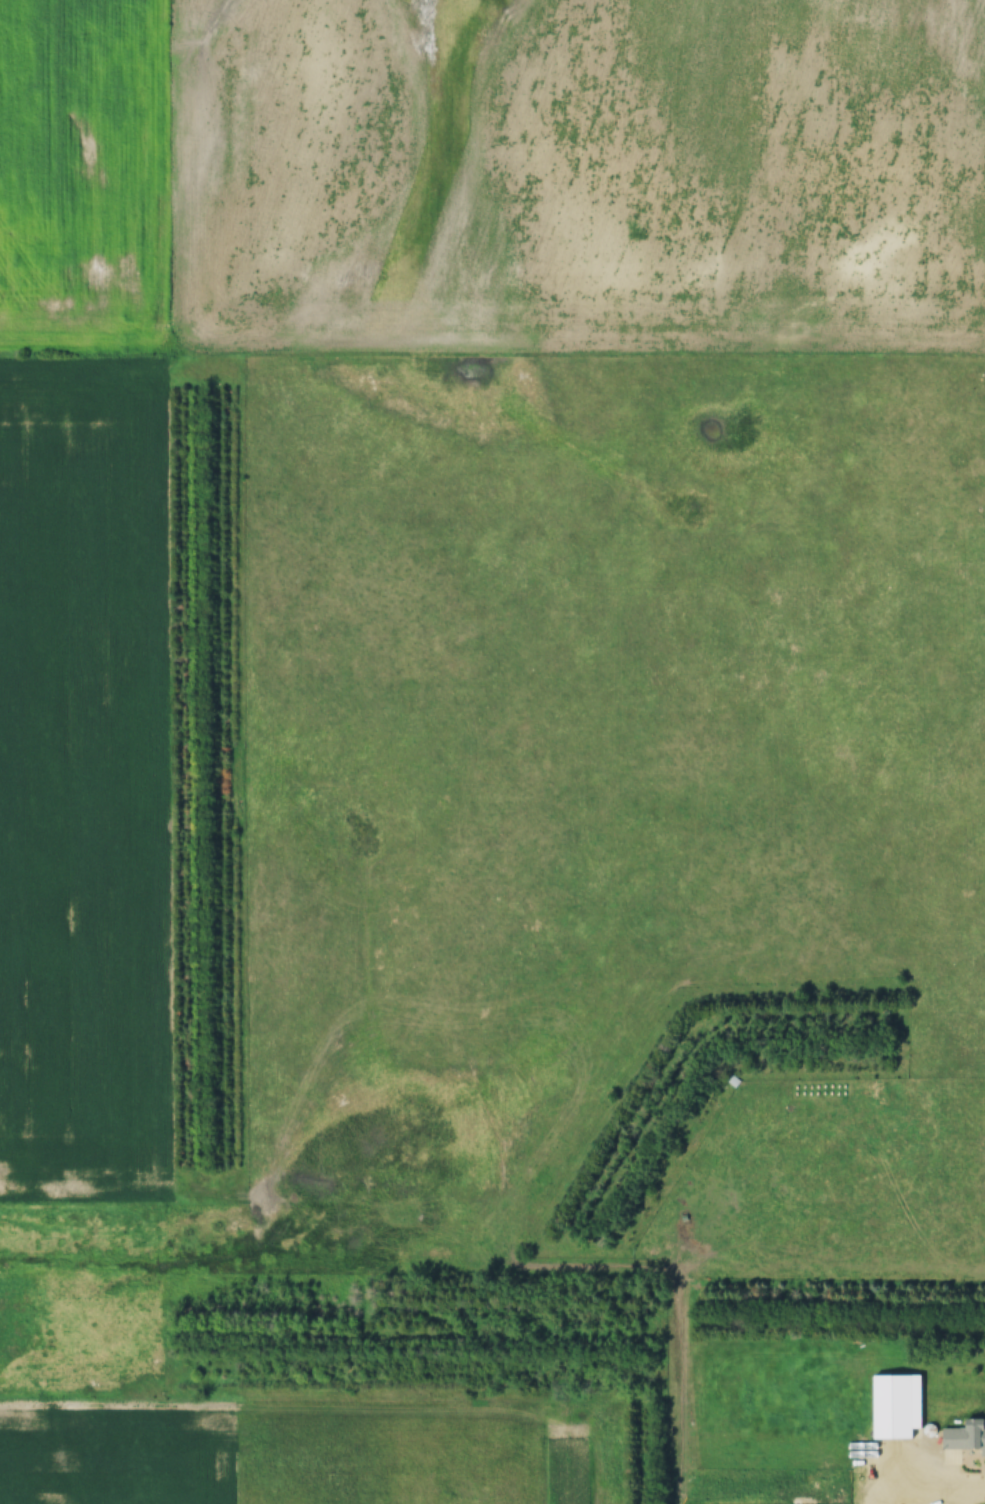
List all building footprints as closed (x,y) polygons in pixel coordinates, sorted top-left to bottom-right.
[(874,1377),(874,1441),(917,1441),(917,1431),(925,1431),(925,1377),(874,1377)] [(966,1420),(966,1430),(945,1430),(945,1452),(984,1451),(984,1420),(966,1420)]
